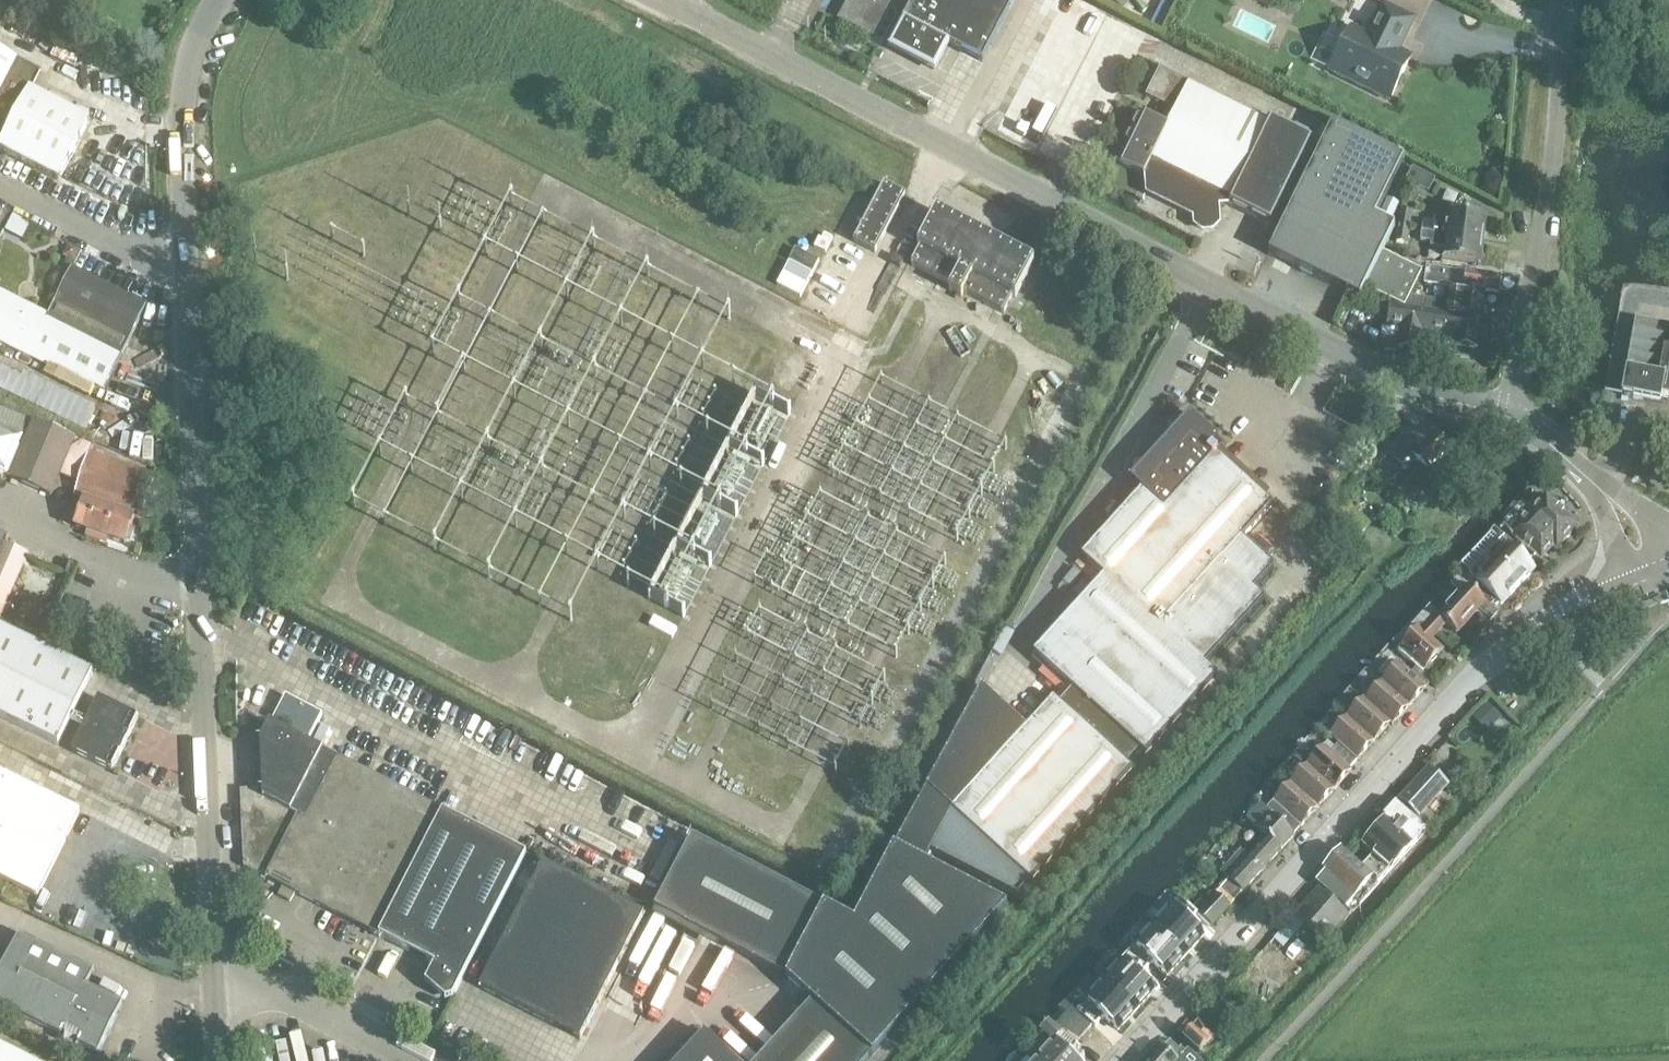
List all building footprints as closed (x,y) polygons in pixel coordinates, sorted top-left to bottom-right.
[(837,18),(872,36),(891,0),(847,0),(837,18)] [(903,21),(905,22),(891,48),(933,70),(947,44),(982,63),(1015,0),(914,0),(903,21)] [(1343,44),(1330,72),(1389,101),(1410,58),(1396,50),(1400,41),(1403,42),(1414,20),(1382,5),(1367,37),(1353,30),(1351,29),(1350,31),(1343,44)] [(92,122),(32,91),(41,73),(0,51),(0,149),(61,181),(92,122)] [(1313,138),(1162,64),(1148,93),(1177,107),(1168,124),(1163,121),(1162,122),(1139,111),(1124,141),(1129,144),(1121,160),(1142,170),(1141,171),(1145,173),(1146,170),(1149,171),(1149,188),(1193,210),(1195,227),(1202,231),(1211,231),(1217,224),(1216,205),(1227,204),(1270,225),(1313,138)] [(1412,294),(1424,268),(1385,249),(1399,222),(1378,212),(1405,158),(1333,123),(1328,135),(1271,249),(1354,289),(1338,319),(1345,323),(1361,293),(1363,294),(1367,286),(1406,304),(1412,294)] [(875,254),(905,195),(883,184),(853,242),(875,254)] [(1465,214),(1462,211),(1455,210),(1453,212),(1448,212),(1447,221),(1435,220),(1434,224),(1429,224),(1428,233),(1483,240),(1486,217),(1465,214)] [(1014,299),(1032,262),(935,213),(916,248),(920,250),(912,267),(951,287),(949,291),(960,297),(962,293),(1003,314),(1011,298),(1014,299)] [(1411,230),(1412,217),(1402,215),(1400,228),(1400,229),(1410,230),(1411,230)] [(1408,244),(1410,230),(1400,229),(1398,243),(1408,244)] [(1480,264),(1483,240),(1428,233),(1427,242),(1431,242),(1431,247),(1444,249),(1443,259),(1480,264)] [(70,245),(67,251),(69,257),(75,261),(80,250),(70,245)] [(145,305),(71,267),(47,315),(0,291),(0,341),(48,366),(50,360),(104,387),(145,305)] [(1502,294),(1504,277),(1427,267),(1424,288),(1485,294),(1485,292),(1502,294)] [(1482,318),(1485,294),(1424,288),(1423,295),(1412,294),(1406,304),(1392,303),(1392,306),(1482,318)] [(1478,349),(1482,318),(1392,306),(1389,327),(1403,329),(1400,349),(1421,352),(1424,326),(1447,329),(1444,345),(1478,349)] [(1621,395),(1624,396),(1663,403),(1664,398),(1668,399),(1668,325),(1639,319),(1635,319),(1621,395)] [(27,441),(12,479),(52,495),(61,473),(81,481),(76,496),(86,500),(76,527),(88,532),(86,537),(100,542),(102,536),(126,544),(127,541),(131,542),(135,531),(130,529),(134,518),(140,519),(155,476),(91,453),(90,453),(93,447),(0,407),(0,430),(27,441)] [(982,689),(904,833),(932,848),(1021,894),(1032,881),(1133,770),(1127,765),(1141,750),(1147,755),(1217,679),(1206,669),(1266,604),(1254,594),(1275,571),(1241,541),(1271,508),(1216,458),(1215,456),(1217,453),(1212,448),(1218,440),(1190,414),(1129,481),(1143,492),(1083,558),(1082,559),(1104,580),(1034,656),(1073,692),(1059,707),(1054,702),(1028,731),(982,689)] [(1409,428),(1386,453),(1405,470),(1415,458),(1423,466),(1400,490),(1419,508),(1442,483),(1427,470),(1450,446),(1425,423),(1415,434),(1409,428)] [(1,475),(7,472),(18,448),(15,442),(0,436),(0,474),(1,475)] [(1579,526),(1546,497),(1530,514),(1521,507),(1504,525),(1513,533),(1512,535),(1535,555),(1547,541),(1557,550),(1579,526)] [(1519,589),(1535,571),(1503,541),(1486,559),(1519,589)] [(29,554),(4,543),(0,552),(0,614),(3,615),(29,554)] [(1502,607),(1519,589),(1486,559),(1470,576),(1477,582),(1474,586),(1492,603),(1495,600),(1502,607)] [(1491,608),(1494,605),(1492,603),(1474,586),(1462,575),(1452,587),(1462,596),(1453,606),(1443,596),(1423,617),(1438,632),(1446,623),(1457,634),(1477,613),(1490,624),(1498,615),(1491,608)] [(1426,670),(1443,652),(1430,640),(1438,632),(1423,617),(1410,631),(1413,635),(1402,647),(1426,670)] [(0,629),(0,717),(59,746),(94,675),(89,673),(91,669),(86,667),(84,670),(0,629)] [(1423,673),(1426,670),(1402,647),(1399,650),(1416,667),(1423,673)] [(1411,707),(1427,690),(1400,665),(1384,683),(1411,707)] [(1396,725),(1411,707),(1384,683),(1368,701),(1394,723),(1396,725)] [(309,738),(322,714),(285,695),(272,719),(309,738)] [(1376,742),(1394,723),(1368,701),(1366,698),(1348,717),(1376,742)] [(113,772),(139,719),(99,699),(73,753),(113,772)] [(1485,729),(1498,716),(1488,705),(1475,718),(1485,729)] [(1376,742),(1348,717),(1331,736),(1341,745),(1337,749),(1356,766),(1376,742)] [(379,937),(443,812),(271,724),(264,738),(261,738),(263,791),(242,792),(245,865),(244,865),(245,868),(379,937)] [(1310,766),(1337,790),(1353,771),(1352,770),(1356,766),(1337,749),(1333,753),(1327,747),(1310,766)] [(1422,817),(1453,784),(1431,764),(1402,798),(1422,817)] [(1320,809),(1337,790),(1310,766),(1293,784),(1320,809)] [(79,811),(0,773),(0,878),(37,896),(79,811)] [(1303,828),(1320,809),(1293,784),(1284,795),(1288,799),(1285,803),(1288,806),(1284,811),(1303,828)] [(1284,811),(1288,806),(1285,803),(1288,799),(1284,795),(1270,811),(1259,801),(1245,817),(1268,838),(1281,850),(1295,834),(1277,819),(1284,811)] [(1378,885),(1412,848),(1429,830),(1397,802),(1384,818),(1387,820),(1363,847),(1373,857),(1361,869),(1378,885)] [(1295,834),(1303,828),(1284,811),(1277,819),(1295,834)] [(454,998),(527,856),(443,812),(379,937),(434,966),(425,984),(454,998)] [(1008,907),(924,862),(932,848),(904,833),(856,923),(694,836),(656,907),(787,978),(813,1001),(759,1060),(868,1060),(1008,907)] [(1235,902),(1281,850),(1268,838),(1222,890),(1235,902)] [(1360,904),(1378,885),(1361,869),(1341,851),(1323,871),(1326,873),(1317,882),(1322,886),(1347,909),(1356,900),(1360,904)] [(579,1041),(644,916),(545,864),(480,989),(579,1041)] [(1325,942),(1351,913),(1347,909),(1322,886),(1295,915),(1275,939),(1285,947),(1305,924),(1325,942)] [(1211,926),(1213,927),(1231,907),(1218,896),(1217,895),(1199,915),(1211,926)] [(1180,898),(1154,927),(1186,956),(1204,937),(1190,924),(1199,915),(1180,898)] [(1154,927),(1129,955),(1148,971),(1155,964),(1162,971),(1166,967),(1171,971),(1172,972),(1186,956),(1154,927)] [(123,1004),(87,986),(95,970),(19,933),(0,971),(0,1007),(97,1055),(123,1004)] [(1129,955),(1105,982),(1137,1011),(1151,996),(1145,990),(1149,986),(1141,979),(1148,971),(1129,955)] [(1105,982),(1078,1011),(1097,1028),(1105,1019),(1119,1031),(1137,1011),(1105,982)] [(1073,1009),(1057,1027),(1076,1044),(1093,1026),(1073,1009)] [(1203,1053),(1218,1037),(1200,1021),(1185,1038),(1203,1053)] [(705,1033),(679,1060),(736,1060),(705,1033)] [(1170,1039),(1161,1049),(1160,1048),(1149,1060),(1177,1060),(1184,1052),(1170,1039)] [(0,1042),(0,1060),(37,1060),(0,1042)] [(1053,1042),(1036,1060),(1074,1060),(1053,1042)]
